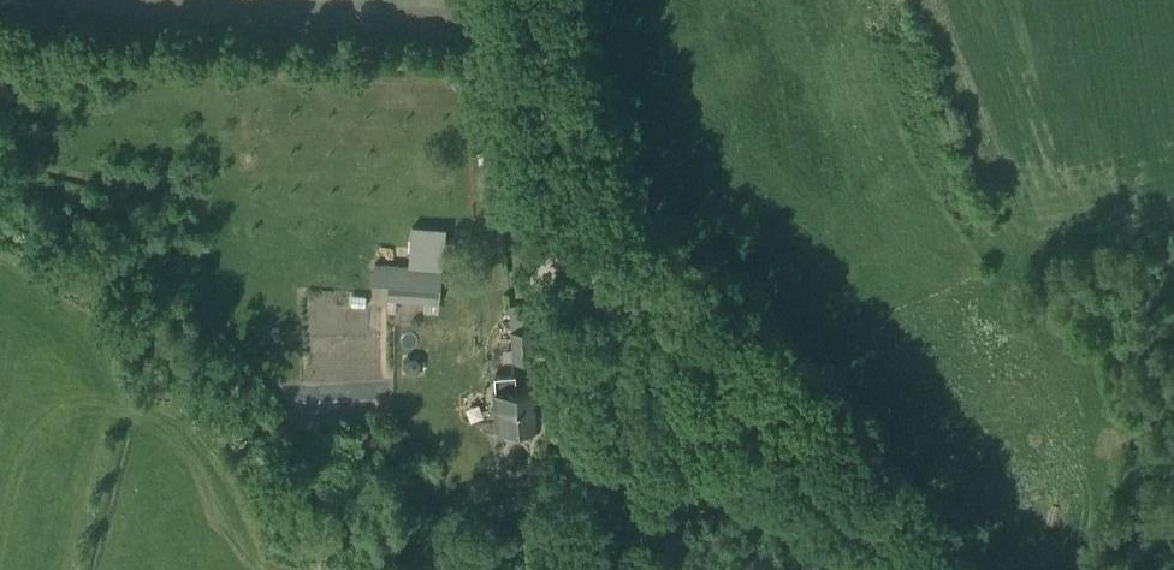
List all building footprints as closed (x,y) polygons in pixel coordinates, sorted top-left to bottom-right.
[(377,266),(375,283),(392,285),(391,301),(440,306),(443,272),(445,232),(411,231),(411,269),(377,266)] [(531,308),(512,309),(513,333),(533,332),(531,308)] [(533,332),(513,333),(515,365),(535,364),(533,332)] [(359,371),(359,349),(289,349),(289,380),(335,379),(335,371),(359,371)] [(517,377),(495,379),(496,395),(499,394),(502,432),(542,429),(539,392),(518,394),(517,377)]
